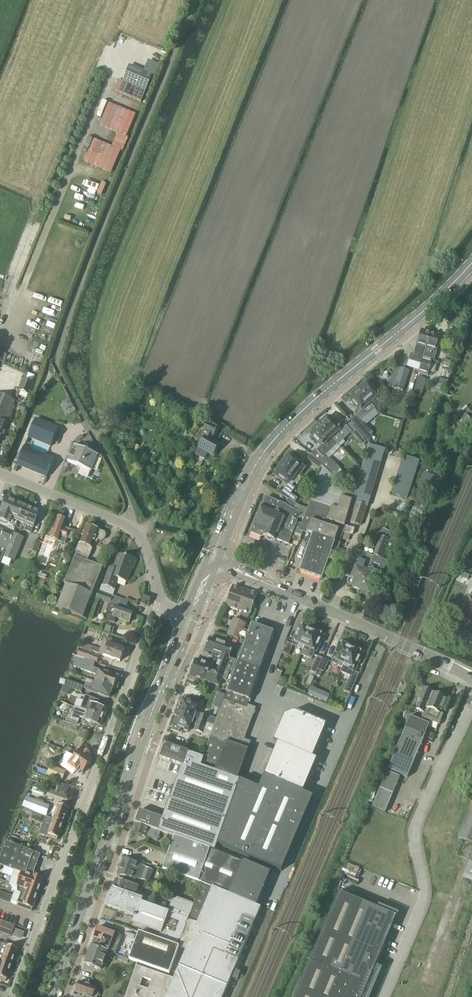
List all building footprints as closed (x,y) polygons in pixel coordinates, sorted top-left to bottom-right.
[(123,82),(146,91),(153,75),(129,65),(123,82)] [(416,357),(410,355),(409,361),(419,364),(423,353),(424,354),(430,333),(421,331),(416,350),(418,351),(416,357)] [(419,364),(421,364),(418,374),(428,377),(433,361),(436,351),(434,350),(435,349),(435,350),(439,336),(430,333),(424,354),(423,353),(419,364)] [(452,362),(444,359),(442,367),(450,369),(452,362)] [(388,387),(394,388),(400,368),(395,366),(388,387)] [(409,371),(400,368),(394,388),(403,391),(409,371)] [(23,380),(18,392),(29,396),(34,384),(23,380)] [(372,388),(368,383),(359,391),(371,405),(376,401),(378,403),(382,399),(373,388),(372,388)] [(442,392),(444,386),(437,383),(434,390),(442,392)] [(360,412),(356,416),(360,421),(374,409),(371,405),(359,391),(350,398),(354,403),(360,412)] [(0,395),(0,419),(0,420),(0,421),(6,424),(15,401),(0,395)] [(466,407),(461,411),(465,415),(458,421),(455,416),(450,421),(453,425),(455,424),(462,432),(471,423),(471,413),(466,407)] [(356,416),(350,421),(368,442),(369,444),(373,434),(362,421),(360,422),(360,421),(356,416)] [(328,418),(320,425),(332,440),(333,439),(338,445),(351,432),(345,425),(340,429),(333,422),(332,423),(328,418)] [(58,429),(36,419),(28,438),(50,447),(58,429)] [(351,432),(352,433),(351,434),(361,447),(368,442),(350,421),(345,425),(351,432)] [(218,429),(209,423),(204,433),(202,431),(197,439),(203,442),(199,449),(195,456),(204,461),(208,454),(213,457),(214,456),(216,456),(218,452),(217,450),(219,446),(211,441),(218,429)] [(322,465),(336,479),(342,473),(340,470),(340,469),(327,456),(338,445),(333,439),(332,440),(320,425),(311,433),(316,438),(315,439),(322,446),(316,451),(316,450),(311,454),(322,465)] [(345,526),(343,532),(341,540),(348,542),(350,535),(352,536),(356,525),(362,526),(368,508),(386,449),(370,444),(352,501),(349,513),(352,514),(350,522),(346,521),(345,526)] [(68,462),(81,468),(79,474),(88,478),(97,456),(74,446),(68,462)] [(54,459),(24,447),(17,466),(46,478),(54,459)] [(322,465),(311,454),(307,460),(320,470),(321,465),(322,465)] [(420,461),(403,455),(390,494),(407,499),(420,461)] [(294,460),(289,456),(282,465),(297,476),(302,471),(303,472),(307,468),(295,459),(294,460)] [(292,486),(295,483),(297,485),(301,479),(297,476),(282,465),(276,474),(281,478),(280,478),(288,484),(280,495),(288,500),(295,504),(298,499),(293,496),(291,494),(295,488),(292,486)] [(302,556),(305,557),(299,572),(322,580),(327,565),(332,567),(340,544),(339,544),(341,540),(343,532),(345,526),(346,521),(349,513),(352,501),(349,500),(351,492),(339,482),(333,477),(322,466),(313,492),(311,500),(310,503),(307,511),(303,520),(299,531),(312,535),(309,546),(306,545),(302,556)] [(434,480),(427,477),(424,482),(423,482),(421,487),(430,490),(434,480)] [(275,541),(276,540),(288,545),(286,549),(290,551),(293,544),(289,542),(295,528),(297,524),(297,523),(299,518),(303,520),(307,511),(300,506),(295,504),(288,500),(285,505),(266,497),(263,506),(262,508),(261,508),(254,526),(251,533),(261,538),(264,536),(265,537),(268,541),(273,541),(273,540),(275,541)] [(7,498),(0,514),(0,520),(6,523),(9,517),(18,521),(25,504),(19,502),(18,503),(15,502),(14,503),(10,501),(11,500),(7,498)] [(31,533),(40,512),(31,508),(31,507),(25,504),(18,521),(27,525),(25,531),(31,533)] [(47,538),(37,565),(37,566),(47,570),(55,548),(53,547),(55,541),(65,544),(67,539),(70,531),(63,529),(67,520),(58,517),(50,539),(47,538)] [(64,584),(66,585),(57,608),(82,618),(102,566),(87,560),(96,538),(101,541),(104,538),(105,536),(104,533),(98,531),(86,526),(64,584)] [(3,558),(5,553),(7,548),(11,539),(12,535),(4,532),(2,538),(0,537),(0,567),(3,558)] [(7,548),(5,553),(3,558),(13,562),(23,538),(12,535),(11,539),(7,548)] [(368,571),(360,591),(369,595),(378,574),(382,575),(387,561),(383,559),(384,556),(386,551),(392,553),(395,543),(391,541),(391,540),(384,537),(383,538),(381,537),(377,546),(373,556),(374,556),(369,569),(368,571)] [(403,547),(411,550),(414,544),(405,541),(403,547)] [(348,585),(352,586),(351,587),(360,591),(368,571),(364,569),(366,563),(369,555),(354,550),(347,568),(354,571),(351,579),(349,579),(348,583),(348,585)] [(112,569),(108,568),(100,591),(112,596),(118,580),(127,583),(131,570),(133,570),(136,561),(135,560),(135,559),(128,557),(127,558),(118,554),(112,569)] [(232,587),(225,608),(241,613),(244,605),(242,605),(247,592),(232,587)] [(95,600),(109,605),(112,596),(100,591),(99,591),(95,600)] [(241,613),(239,617),(246,619),(247,615),(248,615),(256,595),(247,592),(242,605),(244,605),(241,613)] [(470,597),(470,596),(461,617),(471,622),(471,592),(470,597)] [(152,599),(144,596),(141,604),(149,607),(152,599)] [(118,607),(109,606),(109,607),(108,610),(107,614),(107,618),(108,622),(107,622),(107,623),(116,624),(116,619),(130,624),(134,613),(128,611),(129,608),(123,607),(123,609),(118,607)] [(233,620),(227,636),(245,642),(248,632),(244,631),(246,624),(233,619),(233,620)] [(248,632),(245,642),(237,662),(260,671),(274,634),(251,625),(248,632)] [(290,646),(287,645),(283,654),(288,657),(292,647),(302,651),(310,631),(299,627),(290,646)] [(312,656),(321,636),(310,631),(302,651),(312,656)] [(83,644),(81,650),(80,650),(78,656),(90,660),(92,654),(91,654),(92,652),(121,662),(126,645),(104,638),(100,649),(93,647),(92,647),(83,644)] [(220,656),(229,659),(233,648),(209,639),(205,650),(220,656)] [(339,644),(331,664),(342,668),(350,649),(339,644)] [(352,673),(361,654),(350,649),(342,668),(352,673)] [(214,674),(212,673),(208,683),(219,686),(221,680),(226,682),(229,672),(231,673),(235,662),(229,659),(220,656),(214,674)] [(317,656),(314,661),(310,672),(316,674),(317,670),(322,659),(317,656)] [(75,667),(98,675),(96,682),(114,688),(118,678),(93,668),(95,663),(78,657),(75,667)] [(322,659),(317,670),(324,673),(329,662),(322,659)] [(191,668),(188,676),(208,683),(212,673),(210,672),(211,668),(195,662),(192,668),(191,668)] [(260,671),(237,662),(219,712),(235,717),(239,707),(246,709),(247,707),(260,671)] [(344,692),(349,694),(357,675),(352,673),(344,692)] [(80,685),(68,680),(66,687),(77,691),(80,685)] [(94,687),(87,684),(86,689),(111,698),(114,688),(96,682),(94,687)] [(311,688),(307,696),(326,704),(330,696),(311,688)] [(416,711),(424,714),(433,693),(434,692),(423,688),(413,712),(415,713),(416,711)] [(424,714),(422,718),(438,725),(443,715),(440,714),(447,699),(439,696),(439,694),(436,692),(434,694),(433,693),(424,714)] [(91,704),(90,707),(79,704),(78,709),(79,709),(104,718),(107,709),(104,708),(106,703),(94,699),(94,701),(95,702),(94,705),(91,704)] [(198,707),(182,701),(177,714),(194,720),(198,707)] [(58,709),(65,711),(67,705),(61,702),(58,709)] [(104,718),(79,709),(78,709),(74,707),(70,719),(78,722),(79,719),(101,726),(104,718)] [(235,717),(219,712),(208,742),(245,757),(250,745),(243,742),(255,709),(247,707),(246,709),(239,707),(235,717)] [(284,716),(273,742),(277,743),(278,743),(313,758),(327,725),(295,712),(284,716)] [(192,725),(196,727),(194,732),(202,734),(206,724),(198,721),(194,720),(177,714),(173,726),(174,727),(172,731),(178,733),(180,729),(189,732),(192,725)] [(208,718),(200,716),(198,721),(206,724),(208,718)] [(415,719),(410,717),(405,728),(410,730),(415,719)] [(429,725),(415,719),(410,730),(424,736),(429,725)] [(410,730),(405,728),(387,770),(407,778),(424,736),(410,730)] [(205,759),(201,767),(217,774),(236,782),(237,779),(245,757),(208,742),(202,758),(205,759)] [(277,743),(263,776),(303,793),(317,759),(313,758),(278,743),(277,743)] [(202,811),(226,820),(240,783),(236,782),(217,774),(201,767),(205,759),(202,758),(165,744),(159,758),(181,766),(169,799),(202,811)] [(93,756),(82,748),(75,757),(89,767),(94,760),(91,758),(93,756)] [(89,767),(75,757),(68,766),(79,774),(81,772),(84,774),(89,767)] [(49,772),(34,766),(32,772),(60,783),(61,781),(63,782),(66,772),(51,767),(49,772)] [(375,788),(379,790),(372,808),(385,813),(392,794),(400,777),(382,770),(375,788)] [(226,820),(216,844),(281,872),(313,797),(303,793),(263,776),(258,788),(237,779),(236,782),(240,783),(226,820)] [(26,797),(22,808),(46,817),(46,815),(50,817),(53,807),(26,797)] [(159,832),(173,837),(214,852),(214,851),(216,844),(226,820),(202,811),(169,799),(161,819),(139,810),(134,822),(135,823),(159,832)] [(467,842),(471,843),(471,799),(458,838),(467,842)] [(70,807),(60,804),(54,821),(64,825),(70,807)] [(48,838),(58,842),(64,825),(54,821),(48,838)] [(156,841),(159,832),(135,823),(131,831),(156,841)] [(256,906),(270,873),(243,862),(242,863),(241,863),(214,851),(214,852),(173,837),(161,869),(213,889),(256,906)] [(32,872),(35,873),(41,855),(7,843),(0,863),(0,865),(7,868),(9,864),(32,872)] [(463,878),(471,882),(471,858),(463,878)] [(137,874),(142,876),(140,881),(148,883),(152,871),(144,868),(143,871),(139,870),(140,866),(123,860),(118,875),(135,881),(137,874)] [(23,888),(38,894),(45,877),(35,873),(32,872),(9,864),(7,868),(22,874),(17,886),(23,888)] [(138,889),(116,881),(113,890),(139,899),(141,894),(136,893),(138,889)] [(20,894),(21,894),(17,906),(32,912),(38,894),(23,888),(17,886),(18,887),(17,888),(17,892),(20,894)] [(179,948),(184,951),(178,966),(228,986),(261,908),(258,907),(256,906),(213,889),(212,892),(201,888),(179,948)] [(139,899),(113,890),(107,908),(136,919),(133,925),(159,935),(158,940),(178,947),(194,904),(174,897),(169,909),(152,903),(139,899)] [(10,904),(13,897),(0,892),(0,901),(10,904)] [(339,893),(310,963),(372,989),(379,972),(374,970),(396,917),(339,893)] [(12,937),(16,926),(0,920),(0,933),(12,937)] [(94,940),(117,948),(119,944),(111,942),(114,934),(97,929),(93,940),(94,940)] [(157,941),(138,934),(129,960),(169,974),(178,947),(158,940),(157,941)] [(94,940),(91,948),(99,951),(105,954),(105,953),(111,955),(115,956),(117,948),(94,940)] [(3,942),(0,951),(0,960),(12,965),(18,948),(8,944),(3,942)] [(101,970),(104,971),(106,965),(103,964),(106,956),(110,958),(111,955),(105,953),(105,954),(99,951),(91,948),(90,947),(84,966),(100,972),(101,970)] [(6,982),(12,965),(0,960),(0,980),(6,982)] [(310,963),(295,996),(369,996),(372,989),(310,963)] [(228,986),(178,966),(172,980),(135,968),(125,996),(224,996),(228,986)] [(74,993),(87,996),(98,996),(99,994),(94,992),(95,989),(78,983),(74,993)]
